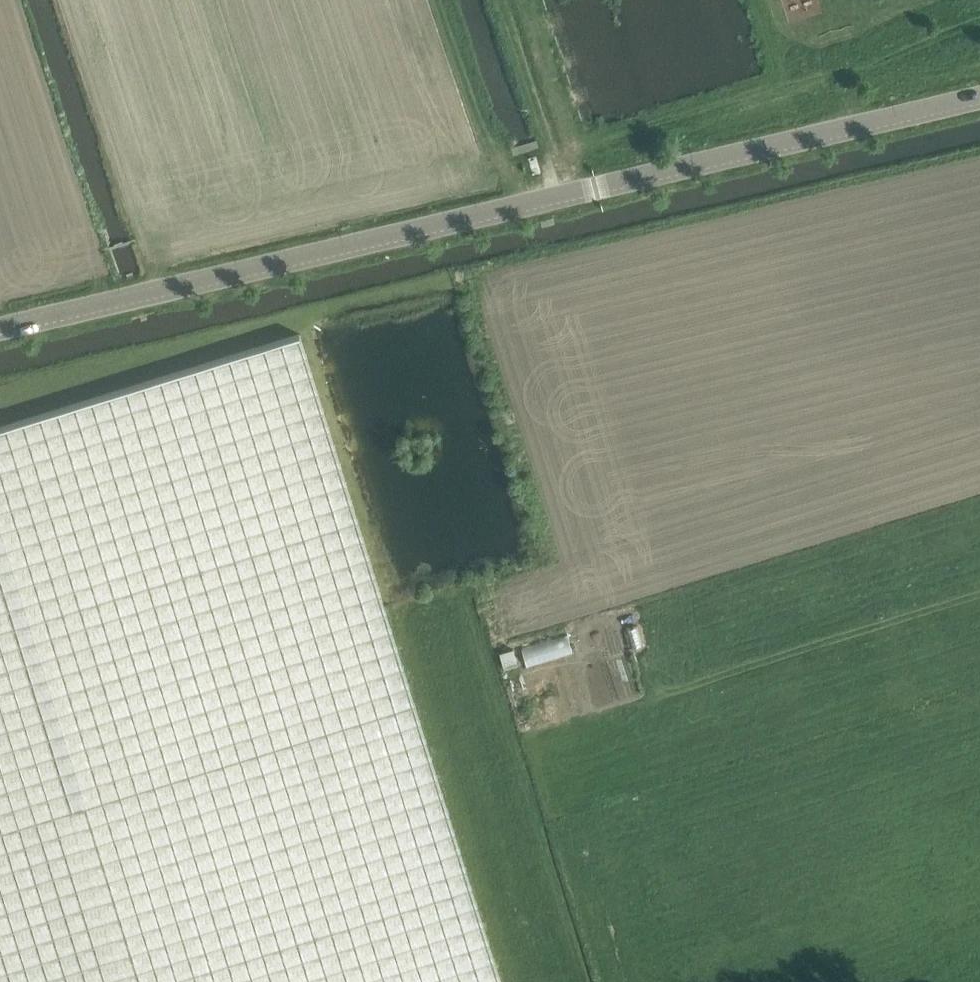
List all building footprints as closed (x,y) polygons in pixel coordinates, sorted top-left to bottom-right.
[(384,605),(311,372),(299,334),(0,427),(0,981),(501,981),(384,605)] [(526,664),(573,653),(569,636),(522,646),(526,664)]
